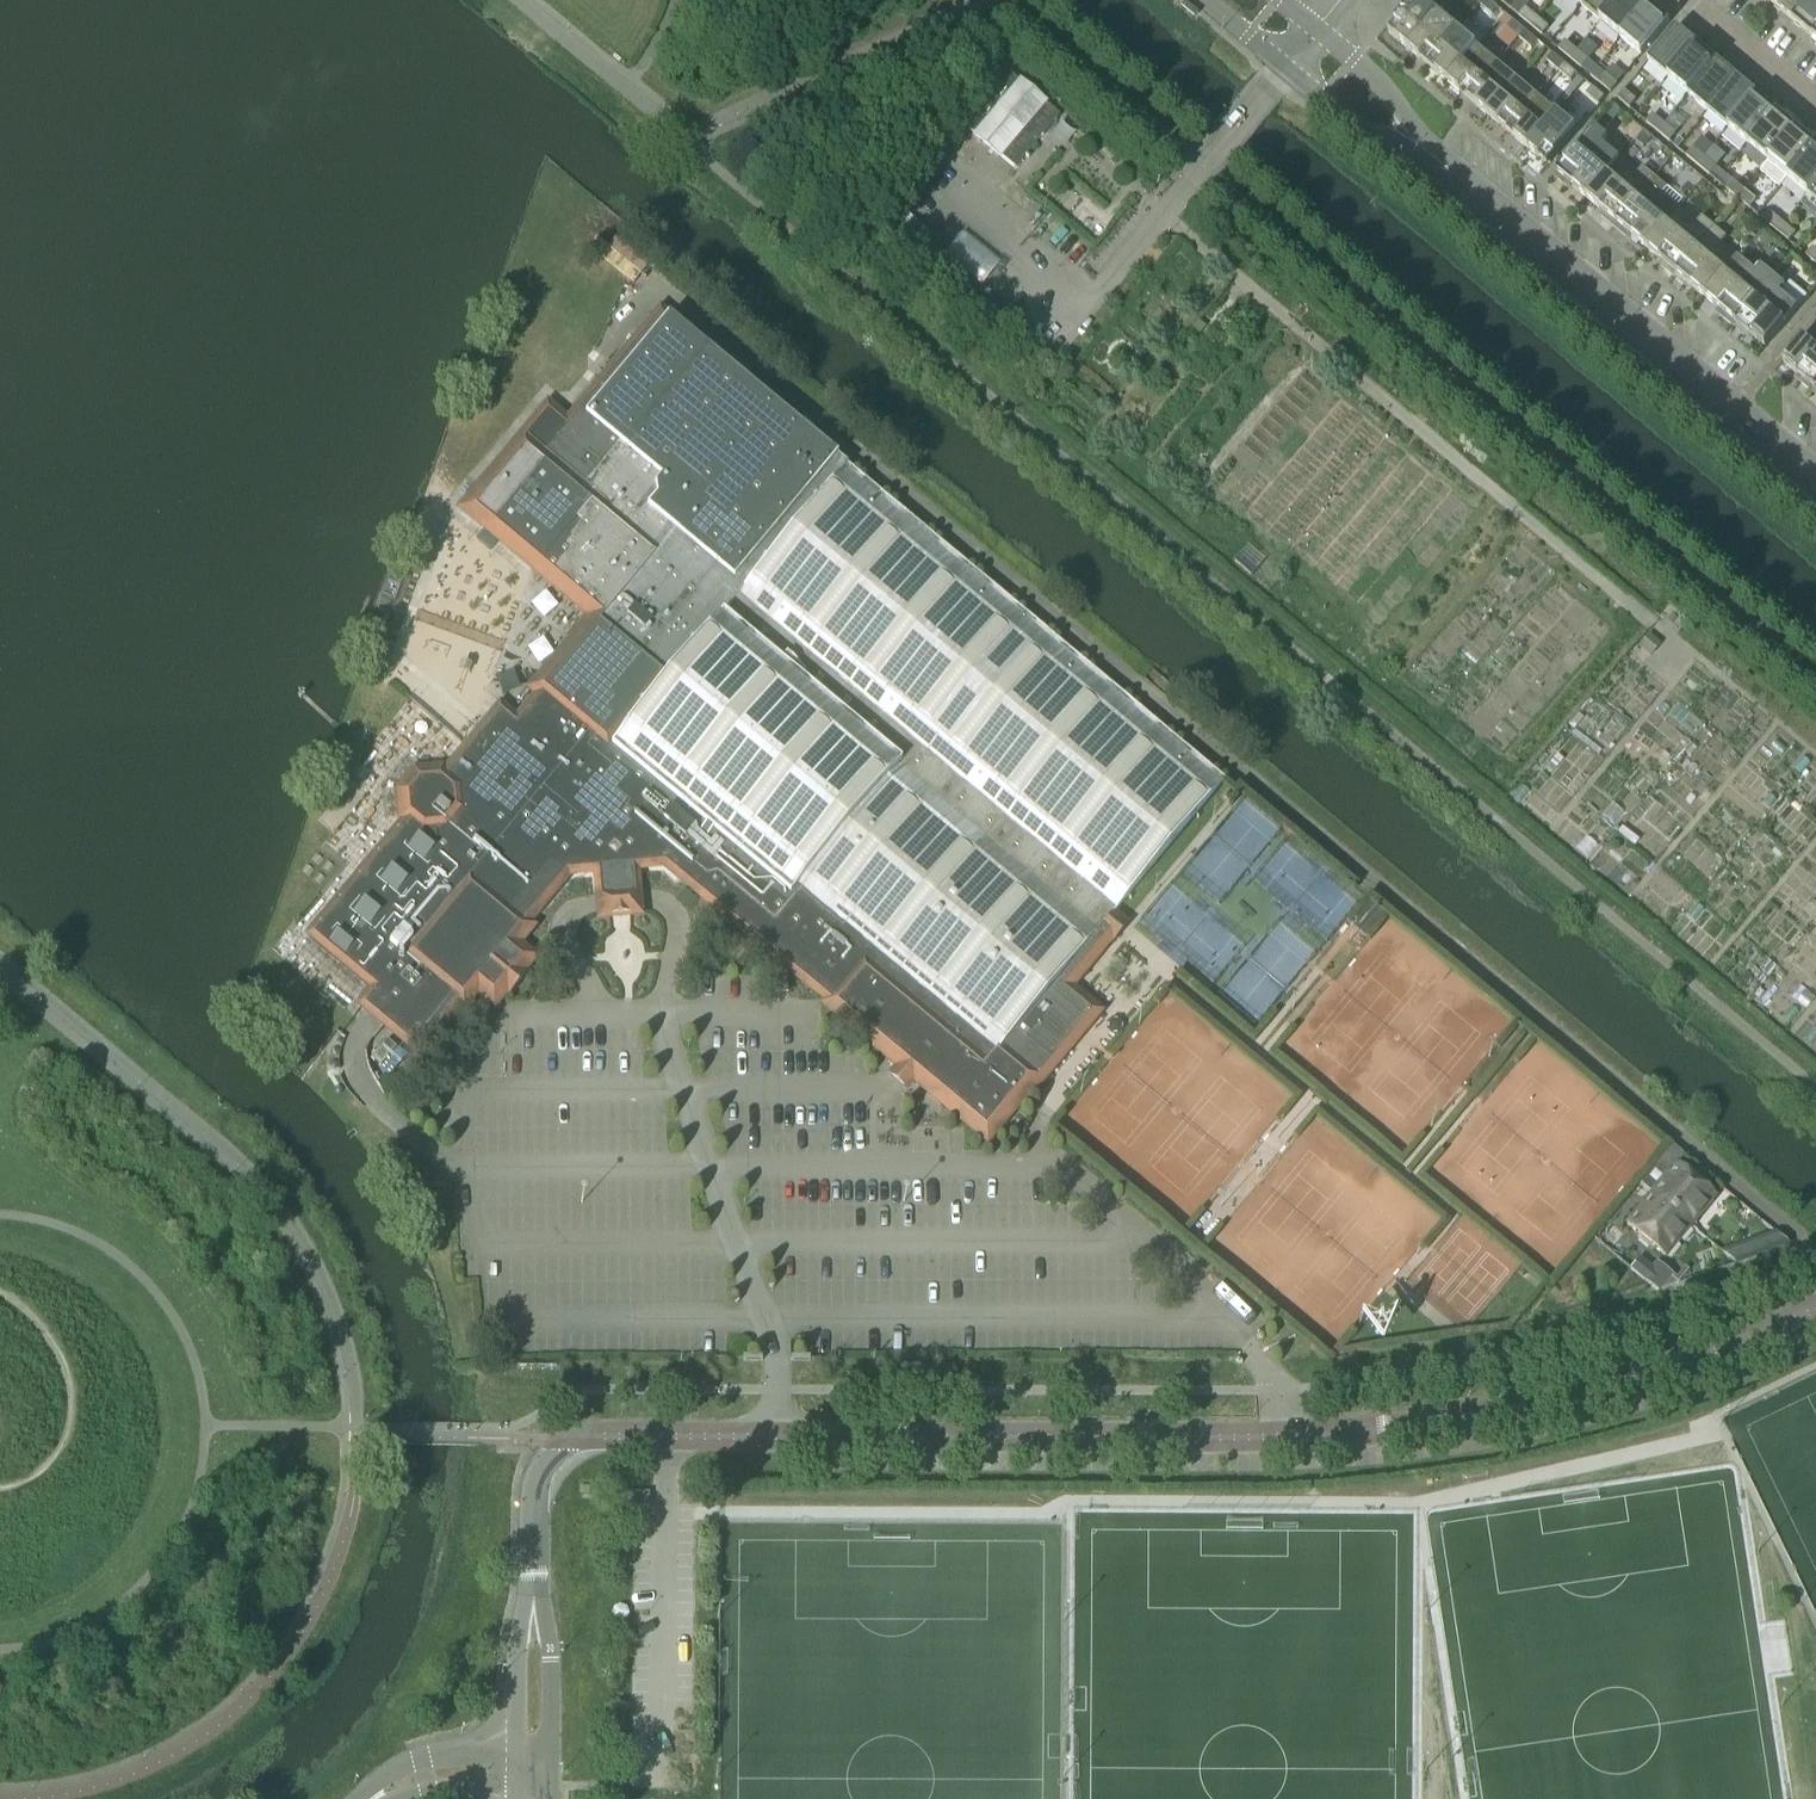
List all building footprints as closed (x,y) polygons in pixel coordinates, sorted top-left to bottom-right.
[(1438,15),(1420,0),(1416,0),(1388,33),(1392,36),(1409,50),(1438,15)] [(1489,0),(1484,0),(1480,5),(1492,15),(1498,8),(1489,0)] [(1619,0),(1585,0),(1581,5),(1601,22),(1619,0)] [(1649,4),(1644,0),(1619,0),(1601,22),(1621,39),(1649,4)] [(1809,0),(1776,0),(1773,4),(1792,20),(1809,0)] [(1815,33),(1815,0),(1809,0),(1792,20),(1813,37),(1815,33)] [(1641,56),(1670,22),(1649,4),(1621,39),(1641,56)] [(1537,18),(1526,8),(1519,16),(1531,26),(1537,18)] [(1429,66),(1458,31),(1438,15),(1409,50),(1429,66)] [(1549,27),(1537,18),(1531,26),(1542,35),(1549,27)] [(1525,31),(1513,21),(1507,28),(1519,38),(1525,31)] [(1669,79),(1697,45),(1676,27),(1648,61),(1669,79)] [(1449,83),(1478,48),(1458,31),(1429,66),(1449,83)] [(1538,41),(1525,31),(1519,38),(1532,49),(1538,41)] [(1577,51),(1565,41),(1559,49),(1570,59),(1577,51)] [(1688,95),(1717,61),(1697,45),(1669,79),(1688,95)] [(1468,99),(1497,64),(1478,48),(1449,83),(1468,99)] [(1588,60),(1577,51),(1570,59),(1582,68),(1588,60)] [(1565,64),(1553,53),(1547,61),(1559,71),(1565,64)] [(1708,112),(1737,78),(1717,61),(1688,95),(1708,112)] [(1488,116),(1517,81),(1497,64),(1468,99),(1488,116)] [(1571,81),(1577,74),(1565,64),(1559,71),(1571,81)] [(1041,107),(1015,86),(1019,81),(1005,70),(961,123),(975,135),(997,108),(1022,130),(1000,156),(1014,168),(1059,114),(1045,103),(1041,107)] [(1617,84),(1606,75),(1599,83),(1611,92),(1617,84)] [(1728,128),(1757,94),(1737,78),(1708,112),(1728,128)] [(1508,132),(1537,97),(1517,81),(1488,116),(1508,132)] [(1605,97),(1592,87),(1586,94),(1599,104),(1605,97)] [(1636,100),(1624,90),(1618,98),(1629,108),(1636,100)] [(1748,145),(1777,111),(1757,94),(1728,128),(1748,145)] [(1528,149),(1557,114),(1537,97),(1508,132),(1528,149)] [(1768,162),(1796,127),(1777,111),(1748,145),(1768,162)] [(1551,162),(1577,131),(1557,114),(1528,149),(1548,166),(1551,162)] [(1665,124),(1653,114),(1647,122),(1658,132),(1665,124)] [(1676,134),(1665,124),(1658,132),(1670,142),(1676,134)] [(1815,145),(1815,144),(1796,127),(1768,162),(1762,169),(1782,186),(1790,177),(1815,145)] [(1587,198),(1620,159),(1603,145),(1608,139),(1595,128),(1554,177),(1567,187),(1570,184),(1587,198)] [(1815,184),(1815,145),(1790,177),(1809,193),(1815,184)] [(1704,157),(1693,148),(1686,156),(1697,165),(1704,157)] [(1716,167),(1704,157),(1697,165),(1709,175),(1716,167)] [(1614,227),(1655,177),(1643,167),(1637,174),(1620,159),(1587,198),(1604,213),(1602,216),(1614,227)] [(1646,248),(1679,209),(1662,194),(1667,188),(1655,177),(1614,227),(1626,237),(1629,234),(1646,248)] [(1744,190),(1733,181),(1726,189),(1737,198),(1744,190)] [(1809,193),(1801,202),(1815,214),(1815,184),(1809,193)] [(1756,200),(1744,190),(1737,198),(1749,208),(1756,200)] [(1674,277),(1715,227),(1702,217),(1697,223),(1679,209),(1646,248),(1664,263),(1661,266),(1674,277)] [(1783,223),(1772,214),(1766,222),(1776,231),(1783,223)] [(1796,233),(1783,223),(1776,231),(1789,241),(1796,233)] [(1706,298),(1739,258),(1721,244),(1727,237),(1715,227),(1674,277),(1686,287),(1688,283),(1706,298)] [(1813,248),(1806,256),(1815,264),(1815,250),(1813,248)] [(1733,326),(1774,277),(1761,266),(1756,273),(1739,258),(1706,298),(1723,312),(1720,315),(1733,326)] [(1765,348),(1798,308),(1780,294),(1786,287),(1774,277),(1733,326),(1745,336),(1748,333),(1765,348)] [(341,895),(308,934),(372,988),(359,1004),(365,1009),(390,1030),(406,1043),(417,1053),(418,1054),(425,1046),(428,1042),(459,1005),(464,1009),(478,992),(483,996),(487,1000),(494,1006),(500,1000),(508,990),(510,992),(525,974),(523,972),(530,963),(535,957),(519,943),(533,926),(529,922),(551,895),(568,874),(595,872),(597,888),(599,888),(603,887),(603,881),(610,881),(611,883),(613,885),(615,886),(617,887),(620,886),(622,884),(623,882),(623,880),(631,879),(632,885),(636,884),(638,884),(636,868),(664,866),(698,895),(781,964),(789,971),(825,1001),(822,1004),(900,1069),(897,1072),(896,1074),(896,1077),(896,1080),(898,1082),(900,1083),(903,1083),(905,1082),(907,1081),(910,1078),(987,1142),(1023,1099),(1032,1089),(1112,993),(1085,970),(1126,921),(1128,922),(1141,906),(1128,896),(1224,780),(660,308),(570,416),(548,398),(460,507),(596,622),(589,631),(577,632),(549,664),(550,677),(516,718),(500,704),(445,769),(442,767),(415,769),(398,790),(400,818),(403,820),(341,895)] [(1815,385),(1815,324),(1784,363),(1801,378),(1799,381),(1811,391),(1815,385)] [(1715,1196),(1709,1191),(1677,1164),(1651,1194),(1689,1226),(1704,1208),(1707,1208),(1713,1201),(1713,1198),(1715,1196)] [(1689,1226),(1651,1194),(1626,1224),(1664,1256),(1667,1253),(1670,1253),(1675,1247),(1675,1243),(1689,1226)] [(1749,1215),(1738,1206),(1730,1215),(1741,1225),(1749,1215)] [(1619,1242),(1607,1233),(1599,1242),(1611,1251),(1619,1242)]
